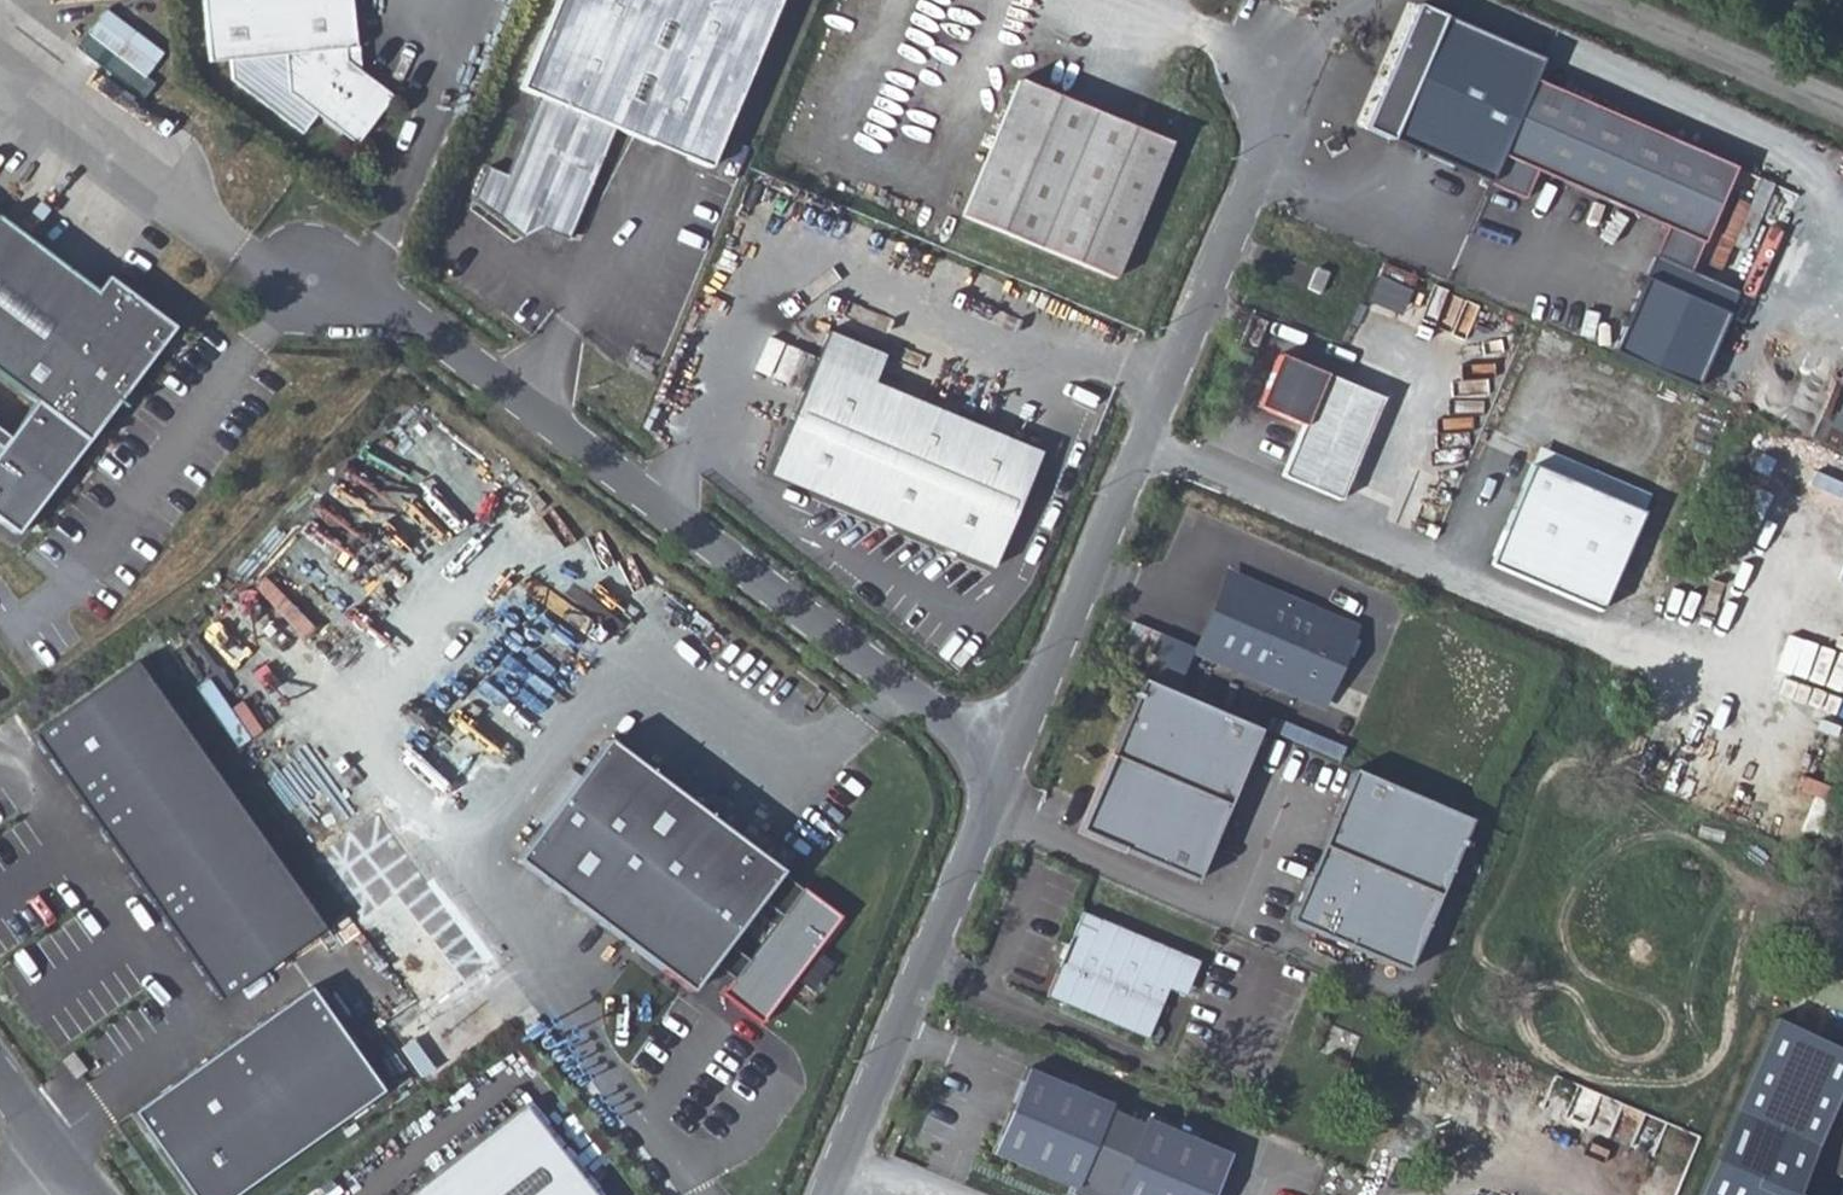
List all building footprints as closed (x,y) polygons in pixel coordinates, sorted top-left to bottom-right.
[(392,97),(345,61),(344,49),(355,48),(350,0),(202,0),(208,63),(228,61),(282,56),(286,93),(316,115),(355,144),(392,97)] [(521,88),(539,96),(506,174),(487,166),(473,199),(523,239),(541,227),(568,239),(615,128),(709,169),(782,0),(559,0),(521,88)] [(1356,125),(1488,182),(1534,78),(1541,61),(1409,4),(1356,125)] [(94,23),(153,67),(162,54),(104,9),(94,23)] [(153,67),(94,23),(75,48),(142,99),(153,85),(144,78),(153,67)] [(301,134),(316,115),(286,93),(282,56),(228,61),(230,81),(301,134)] [(1735,171),(1534,78),(1488,182),(1524,199),(1537,171),(1665,230),(1653,257),(1688,273),(1735,171)] [(1017,83),(961,218),(1112,280),(1168,145),(1017,83)] [(35,403),(88,442),(172,329),(104,277),(92,291),(0,221),(0,377),(35,403)] [(1350,250),(1341,270),(1352,276),(1361,255),(1350,250)] [(1366,300),(1397,315),(1410,287),(1380,272),(1366,300)] [(826,331),(814,359),(870,383),(881,355),(826,331)] [(1280,356),(1258,406),(1303,427),(1280,476),(1338,502),(1383,402),(1280,356)] [(814,359),(765,473),(988,569),(998,545),(990,541),(995,530),(1003,534),(1037,454),(870,383),(814,359)] [(35,403),(6,441),(0,450),(0,522),(18,535),(88,442),(35,403)] [(1537,449),(1487,563),(1600,612),(1653,496),(1537,449)] [(998,545),(1003,534),(995,530),(990,541),(998,545)] [(1351,630),(1228,578),(1197,650),(1321,703),(1351,630)] [(135,664),(29,737),(212,1002),(318,929),(135,664)] [(1259,730),(1140,680),(1076,831),(1195,882),(1215,833),(1199,826),(1222,772),(1238,779),(1259,730)] [(780,873),(606,740),(515,860),(689,992),(780,873)] [(1471,820),(1352,770),(1331,818),(1348,825),(1325,879),(1308,872),(1287,921),(1406,972),(1471,820)] [(1199,826),(1215,833),(1238,779),(1222,772),(1199,826)] [(1331,818),(1308,872),(1325,879),(1348,825),(1331,818)] [(418,1000),(455,970),(393,893),(355,924),(418,1000)] [(1066,964),(1060,961),(1045,997),(1146,1039),(1167,989),(1175,992),(1178,984),(1187,988),(1198,962),(1081,912),(1067,946),(1073,949),(1066,964)] [(1073,949),(1067,946),(1060,961),(1066,964),(1073,949)] [(1184,996),(1187,988),(1178,984),(1175,992),(1184,996)] [(130,1114),(187,1194),(232,1194),(376,1094),(304,992),(130,1114)] [(1842,1089),(1842,1048),(1773,1018),(1697,1194),(1797,1194),(1842,1089)] [(1110,1105),(1026,1069),(991,1153),(1075,1188),(1110,1105)] [(520,1105),(399,1194),(588,1194),(520,1105)] [(1145,1119),(1113,1194),(1212,1194),(1229,1155),(1145,1119)]
